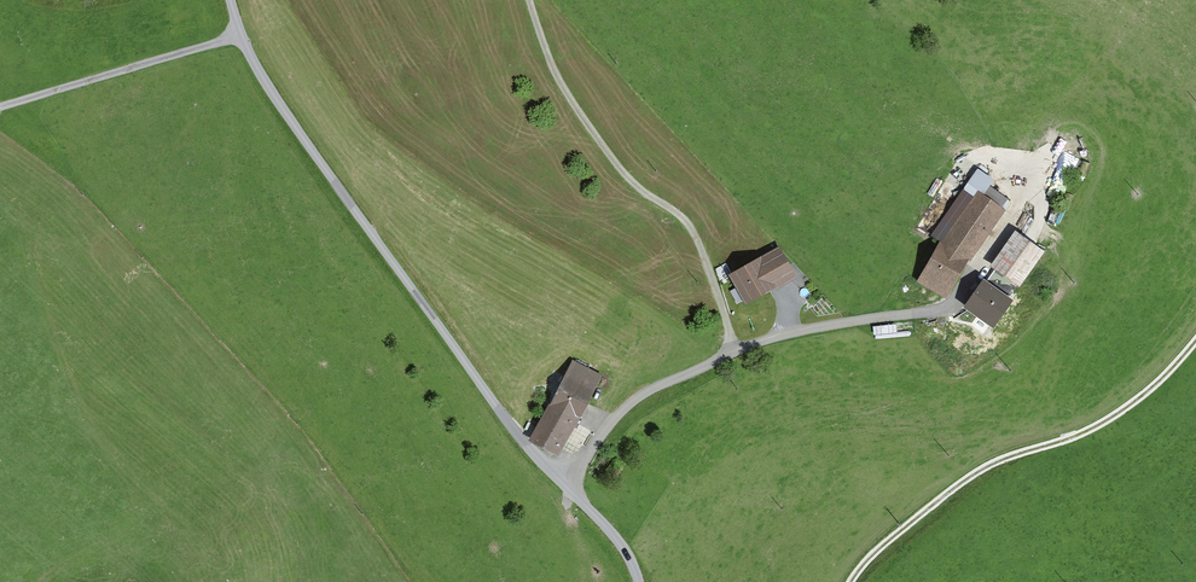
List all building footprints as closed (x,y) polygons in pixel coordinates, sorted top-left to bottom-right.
[(1006,208),(977,190),(919,283),(948,301),(1006,208)] [(1041,256),(1018,239),(994,272),(1018,289),(1041,256)] [(782,247),(729,275),(745,305),(798,277),(782,247)] [(531,439),(562,456),(603,378),(572,362),(531,439)]
